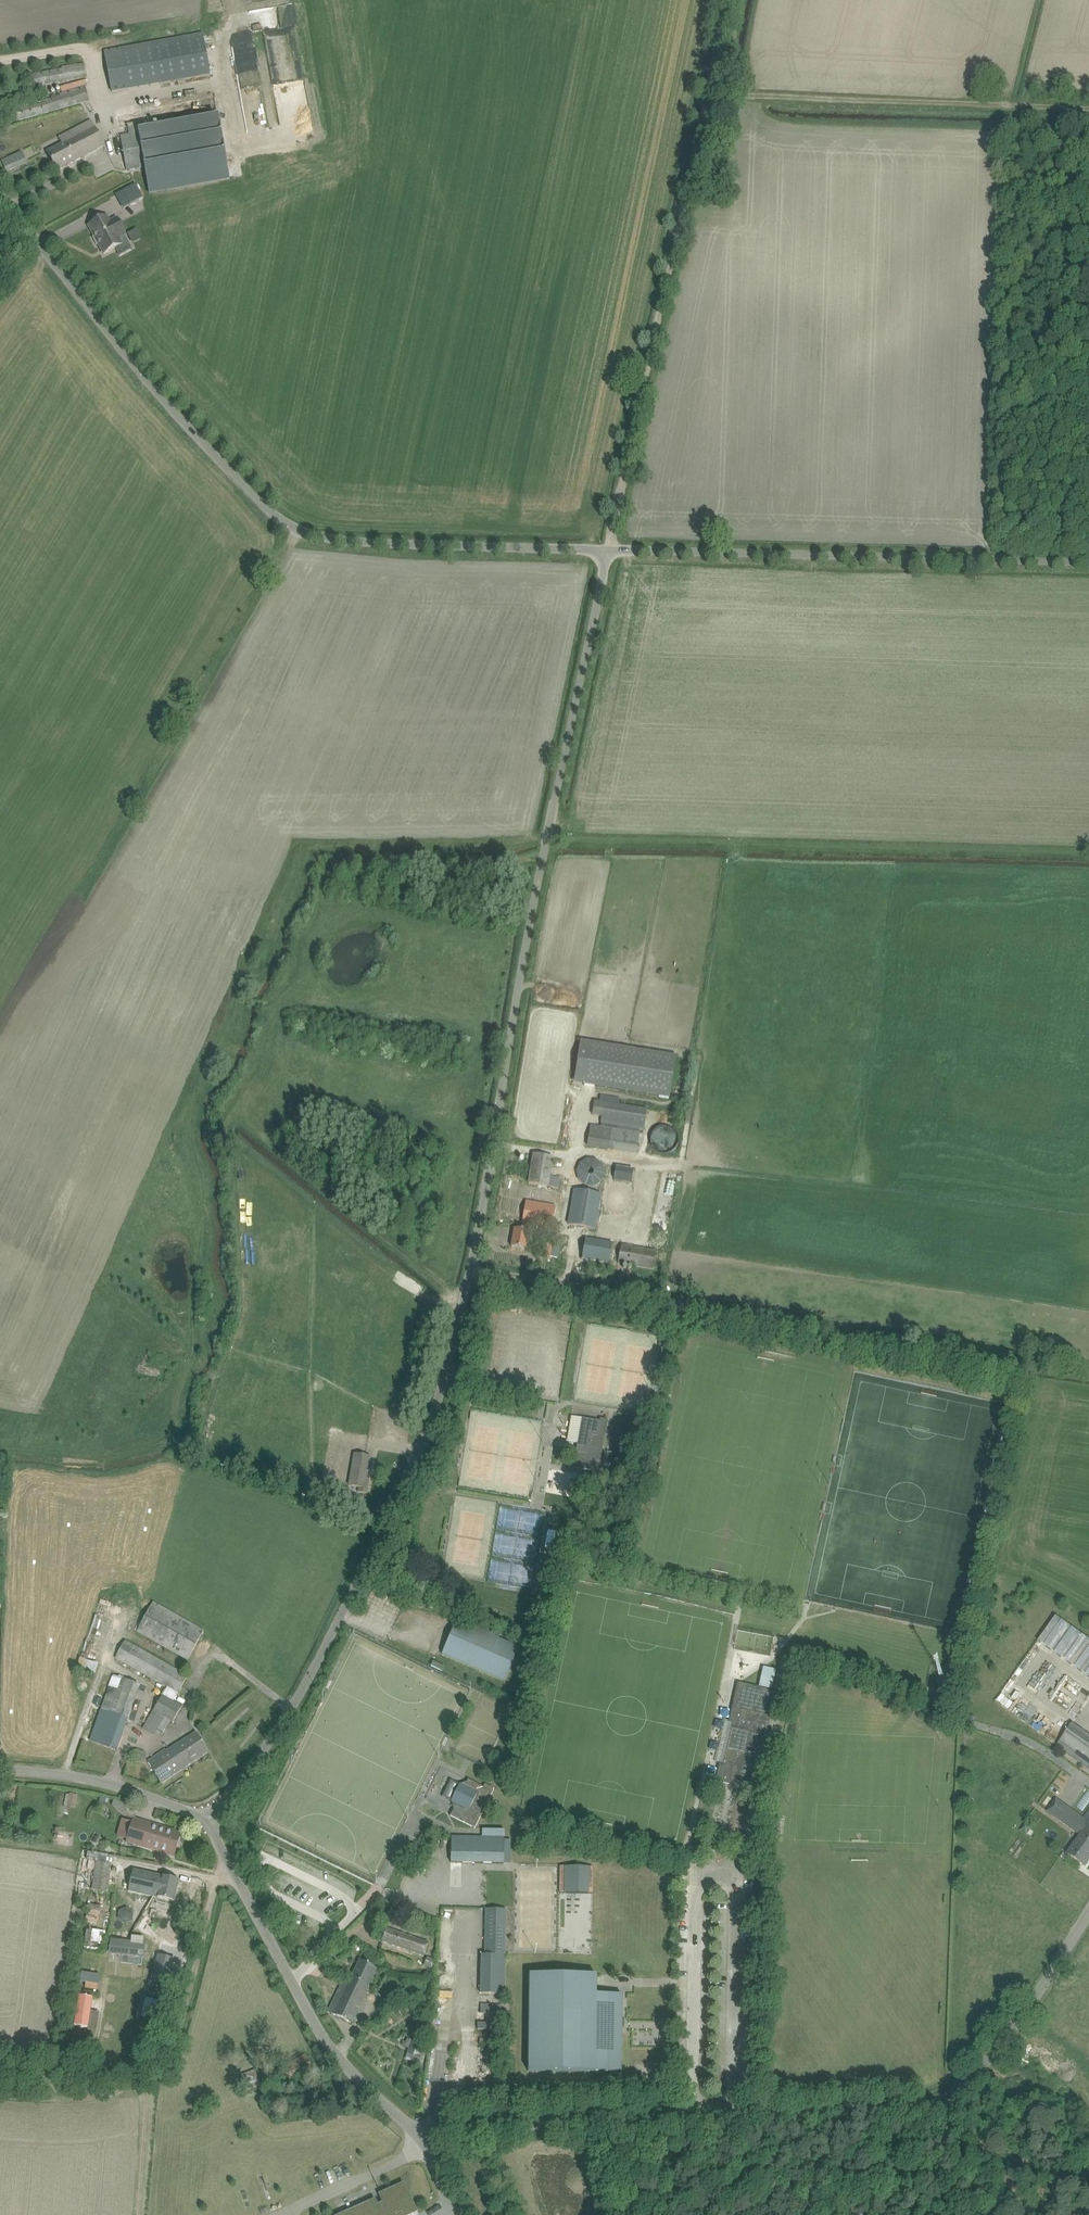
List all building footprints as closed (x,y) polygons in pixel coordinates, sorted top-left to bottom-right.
[(111,49),(104,50),(111,93),(210,76),(203,33),(121,47),(119,36),(201,23),(197,0),(0,0),(0,8),(8,55),(109,38),(111,49)] [(30,74),(32,87),(86,78),(84,63),(62,67),(62,69),(30,74)] [(51,97),(51,98),(11,110),(14,122),(55,111),(87,102),(86,100),(87,99),(84,88),(51,97)] [(218,118),(144,131),(143,125),(217,112),(214,96),(116,113),(119,129),(128,128),(129,134),(120,136),(127,171),(145,167),(150,193),(229,178),(218,118)] [(10,129),(8,118),(0,120),(0,131),(10,129)] [(63,144),(57,147),(47,152),(57,171),(67,165),(103,146),(91,122),(59,138),(63,144)] [(16,153),(2,161),(6,170),(21,163),(16,153)] [(136,184),(129,188),(137,202),(143,198),(136,184)] [(97,245),(98,244),(104,254),(122,245),(119,239),(126,235),(117,218),(110,222),(107,217),(89,226),(95,237),(93,238),(97,245)] [(136,230),(128,234),(133,242),(140,238),(136,230)] [(573,1082),(594,1086),(670,1098),(677,1056),(591,1042),(570,1039),(564,1075),(574,1076),(573,1082)] [(593,1115),(645,1123),(648,1108),(595,1100),(593,1115)] [(587,1146),(637,1155),(640,1133),(591,1125),(587,1146)] [(662,1153),(664,1153),(667,1153),(669,1153),(671,1152),(674,1150),(676,1148),(677,1146),(679,1140),(678,1138),(678,1135),(677,1132),(675,1130),(673,1128),(671,1127),(669,1126),(666,1126),(663,1125),(660,1126),(657,1127),(656,1129),(654,1130),(652,1133),(651,1136),(651,1139),(651,1142),(652,1145),(653,1148),(655,1149),(657,1151),(659,1152),(662,1153)] [(529,1183),(539,1185),(552,1187),(554,1177),(550,1176),(553,1157),(534,1153),(529,1183)] [(575,1189),(569,1224),(595,1229),(602,1194),(575,1189)] [(511,1246),(522,1248),(527,1248),(530,1230),(529,1230),(530,1224),(552,1228),(556,1206),(526,1201),(523,1223),(523,1224),(522,1229),(514,1228),(511,1246)] [(558,1211),(556,1223),(564,1224),(566,1212),(558,1211)] [(586,1238),(582,1259),(609,1263),(613,1242),(586,1238)] [(541,1257),(550,1259),(553,1245),(544,1243),(541,1257)] [(621,1244),(618,1263),(653,1269),(657,1250),(621,1244)] [(582,1418),(577,1444),(579,1444),(576,1467),(592,1470),(591,1476),(598,1477),(607,1424),(608,1419),(600,1418),(600,1421),(582,1418)] [(359,1487),(358,1491),(367,1493),(370,1477),(367,1476),(371,1456),(354,1453),(349,1485),(359,1487)] [(137,1631),(188,1659),(204,1630),(153,1602),(137,1631)] [(442,1653),(505,1680),(519,1647),(498,1638),(500,1633),(473,1621),(470,1626),(456,1620),(442,1653)] [(115,1658),(167,1687),(145,1725),(142,1729),(154,1736),(157,1731),(162,1734),(171,1721),(173,1722),(182,1706),(174,1701),(178,1693),(188,1675),(125,1640),(115,1658)] [(78,1658),(77,1669),(96,1672),(97,1660),(78,1658)] [(730,1784),(730,1782),(749,1786),(761,1735),(766,1736),(776,1691),(772,1690),(776,1670),(763,1667),(758,1687),(738,1682),(729,1721),(731,1727),(723,1765),(719,1764),(716,1781),(730,1784)] [(113,1677),(94,1730),(90,1740),(117,1750),(139,1686),(113,1677)] [(533,1707),(539,1708),(544,1687),(538,1686),(533,1707)] [(1088,1769),(1088,1736),(1072,1724),(1057,1746),(1088,1769)] [(195,1732),(169,1750),(181,1770),(208,1752),(195,1732)] [(777,1737),(774,1752),(779,1753),(783,1738),(777,1737)] [(136,1748),(132,1756),(145,1761),(148,1753),(136,1748)] [(181,1770),(169,1750),(168,1748),(156,1756),(147,1762),(161,1783),(181,1770)] [(485,1788),(478,1784),(468,1780),(467,1782),(460,1784),(452,1801),(454,1808),(450,1816),(475,1828),(493,1792),(485,1788)] [(66,1793),(65,1798),(68,1799),(67,1807),(71,1808),(74,1794),(66,1793)] [(1086,1867),(1088,1862),(1088,1823),(1088,1824),(1067,1810),(1060,1821),(1080,1835),(1067,1854),(1086,1867)] [(126,1842),(164,1853),(174,1856),(181,1833),(133,1819),(126,1842)] [(1026,1827),(1023,1832),(1029,1835),(1032,1831),(1028,1828),(1026,1827)] [(451,1862),(504,1863),(504,1857),(505,1839),(505,1830),(483,1829),(482,1837),(452,1836),(451,1862)] [(688,1850),(685,1860),(694,1862),(697,1849),(693,1848),(693,1851),(688,1850)] [(92,1892),(107,1894),(111,1864),(96,1862),(92,1892)] [(128,1890),(142,1894),(174,1901),(179,1880),(133,1870),(128,1890)] [(151,1905),(151,1917),(163,1918),(164,1906),(151,1905)] [(134,1912),(127,1907),(119,1911),(118,1919),(125,1924),(133,1921),(134,1912)] [(481,1994),(505,1994),(507,1909),(486,1909),(485,1954),(482,1954),(481,1994)] [(387,1928),(386,1931),(382,1941),(424,1956),(429,1942),(387,1928)] [(111,1939),(109,1953),(144,1956),(145,1943),(143,1943),(143,1938),(132,1936),(132,1941),(111,1939)] [(174,1959),(159,1955),(151,1984),(166,1987),(174,1959)] [(349,1977),(347,1981),(367,1991),(369,1987),(368,1987),(377,1969),(359,1960),(350,1978),(349,1977)] [(80,1971),(79,1981),(98,1984),(100,1974),(80,1971)] [(596,1975),(529,1974),(528,2071),(621,2072),(622,1994),(596,1994),(596,1975)] [(367,1991),(347,1981),(343,1979),(328,2012),(352,2023),(367,1991)] [(130,1994),(127,2018),(155,2022),(158,1998),(130,1994)] [(90,2009),(92,1998),(77,1995),(71,2026),(96,2030),(100,2011),(90,2009)] [(492,2004),(491,2013),(500,2013),(500,2004),(492,2004)] [(141,2036),(142,2029),(124,2028),(124,2035),(141,2036)] [(410,2047),(409,2049),(405,2059),(418,2064),(419,2062),(422,2064),(427,2051),(421,2049),(423,2043),(408,2037),(405,2045),(410,2047)] [(241,2076),(247,2091),(259,2087),(252,2071),(241,2076)] [(403,2184),(380,2194),(384,2203),(378,2206),(375,2200),(341,2214),(411,2214),(416,2213),(403,2184)]
